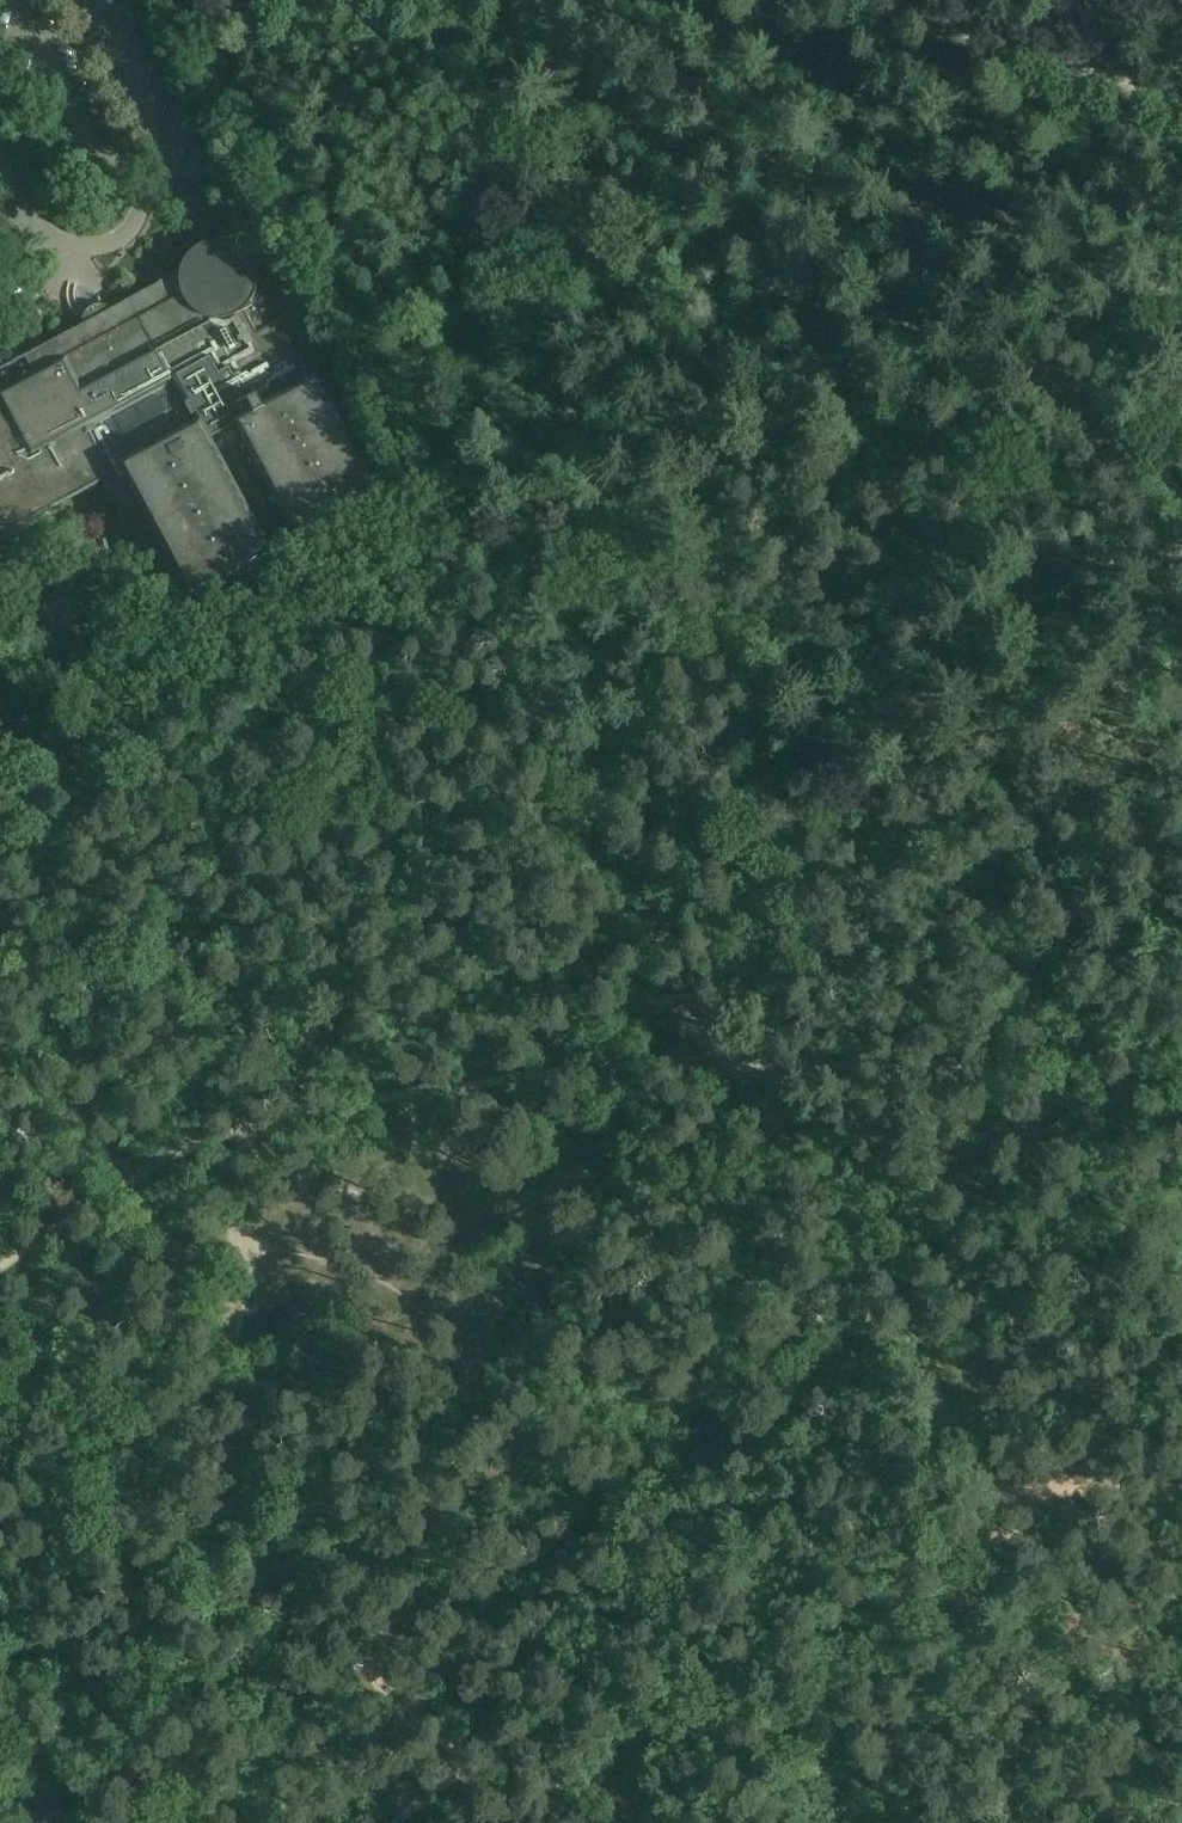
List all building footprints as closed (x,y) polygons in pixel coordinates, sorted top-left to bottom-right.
[(130,298),(97,316),(22,357),(36,383),(4,401),(0,393),(0,535),(22,523),(41,513),(37,504),(116,462),(127,483),(145,473),(197,570),(203,567),(210,580),(279,543),(272,530),(278,527),(234,444),(259,430),(309,522),(315,519),(316,521),(372,491),(314,384),(311,385),(260,291),(256,293),(258,288),(258,282),(258,277),(257,271),(256,266),(254,261),(250,257),(247,252),(243,249),(238,246),(233,244),(228,242),(222,241),(217,241),(211,242),(206,243),(201,245),(196,248),(192,252),(188,256),(185,260),(183,265),(181,271),(130,298)]
